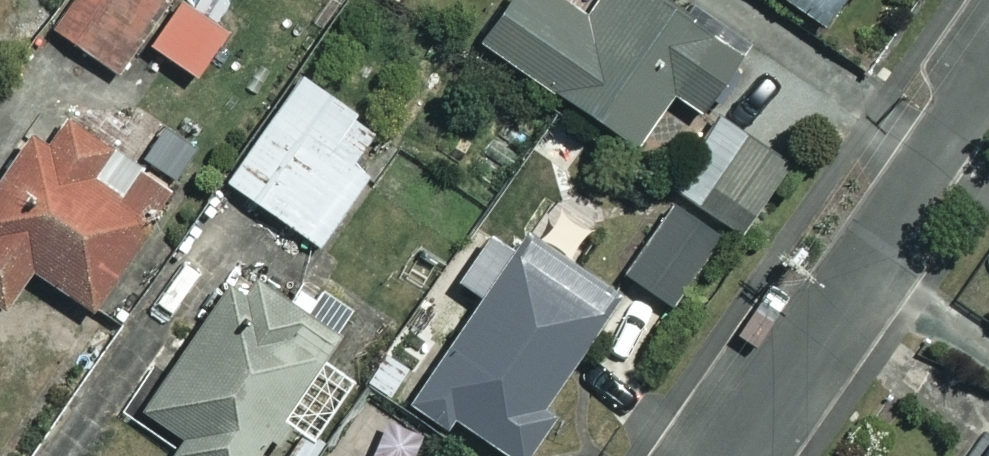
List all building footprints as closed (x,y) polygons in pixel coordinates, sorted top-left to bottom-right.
[(50,21),(109,70),(166,0),(67,0),(50,21)] [(660,0),(595,0),(583,18),(555,0),(503,0),(477,41),(634,143),(668,91),(701,112),(740,52),(660,0)] [(837,0),(788,0),(820,23),(837,0)] [(374,127),(299,73),(224,179),(315,244),(367,172),(351,160),(374,127)] [(783,141),(716,100),(666,182),(734,222),(783,141)] [(57,115),(36,145),(28,139),(0,180),(0,305),(27,265),(85,305),(163,190),(133,170),(115,197),(83,176),(103,146),(57,115)] [(719,232),(667,200),(622,272),(674,304),(719,232)] [(444,430),(453,415),(479,430),(471,445),(490,455),(515,455),(601,306),(482,237),(459,277),(477,287),(408,409),(444,430)] [(174,455),(244,455),(273,414),(310,439),(353,376),(316,351),(328,334),(258,287),(218,345),(193,328),(138,409),(178,437),(167,452),(174,455)] [(988,426),(969,455),(988,455),(988,427),(988,426)]
